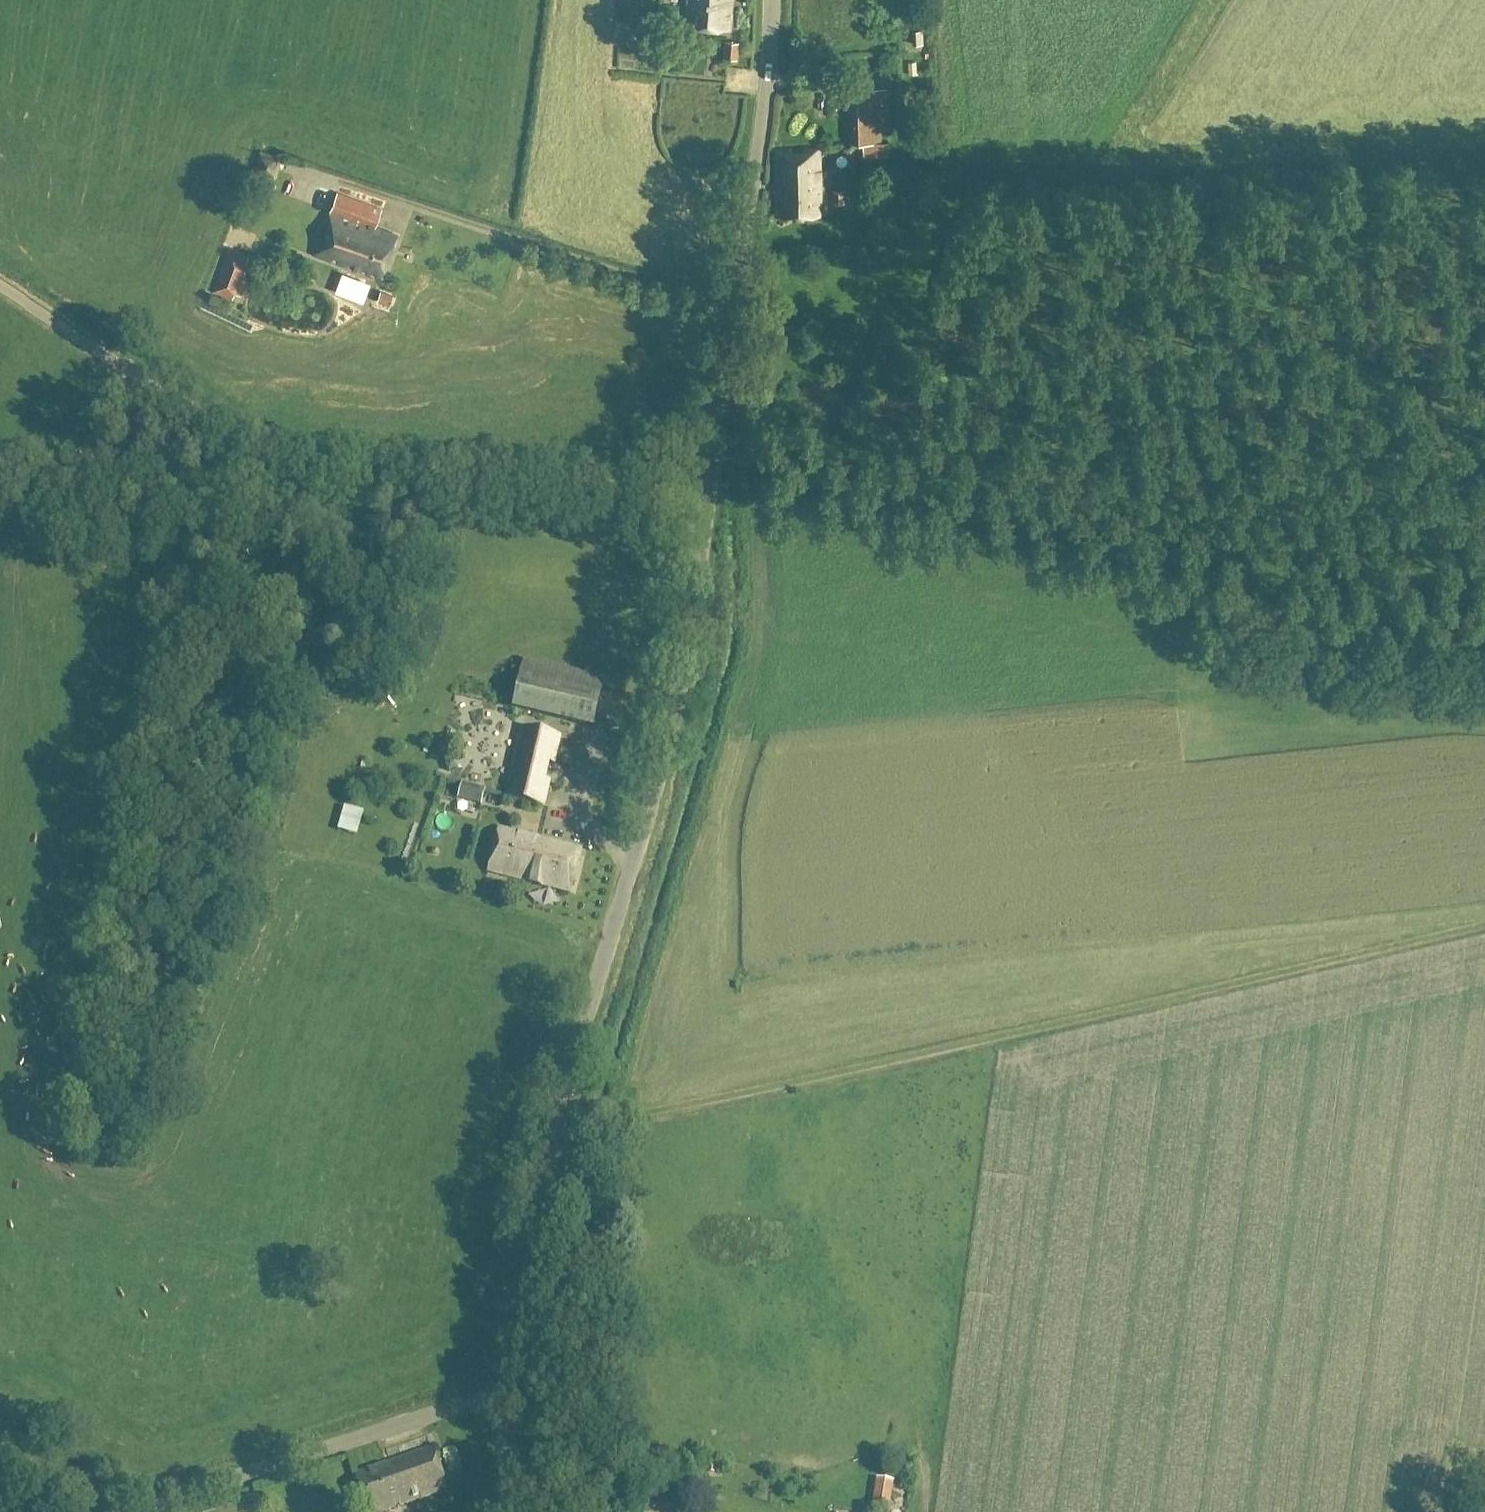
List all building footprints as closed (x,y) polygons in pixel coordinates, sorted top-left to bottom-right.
[(730,0),(690,0),(687,27),(727,30),(730,0)] [(640,42),(642,26),(620,24),(619,42),(640,42)] [(737,59),(739,42),(724,41),(722,58),(737,59)] [(848,90),(850,143),(881,143),(880,129),(889,129),(889,110),(879,110),(880,105),(888,105),(886,89),(848,90)] [(822,216),(819,150),(775,152),(778,218),(822,216)] [(832,190),(832,204),(845,203),(845,190),(832,190)] [(375,229),(381,211),(336,195),(315,255),(382,279),(397,237),(375,229)] [(247,264),(228,257),(217,286),(235,294),(241,279),(247,264)] [(378,302),(391,307),(392,304),(395,297),(381,293),(379,300),(378,302)] [(593,728),(606,678),(525,659),(512,708),(593,728)] [(507,795),(544,804),(550,781),(545,780),(549,762),(554,763),(560,738),(523,730),(507,795)] [(481,806),(486,789),(463,782),(457,799),(481,806)] [(499,828),(488,872),(570,892),(573,877),(565,875),(569,862),(577,864),(581,849),(499,828)] [(599,1434),(590,1430),(585,1442),(593,1446),(599,1434)] [(353,1476),(366,1511),(382,1511),(448,1488),(434,1447),(353,1476)] [(881,1479),(876,1504),(889,1506),(894,1481),(881,1479)]
